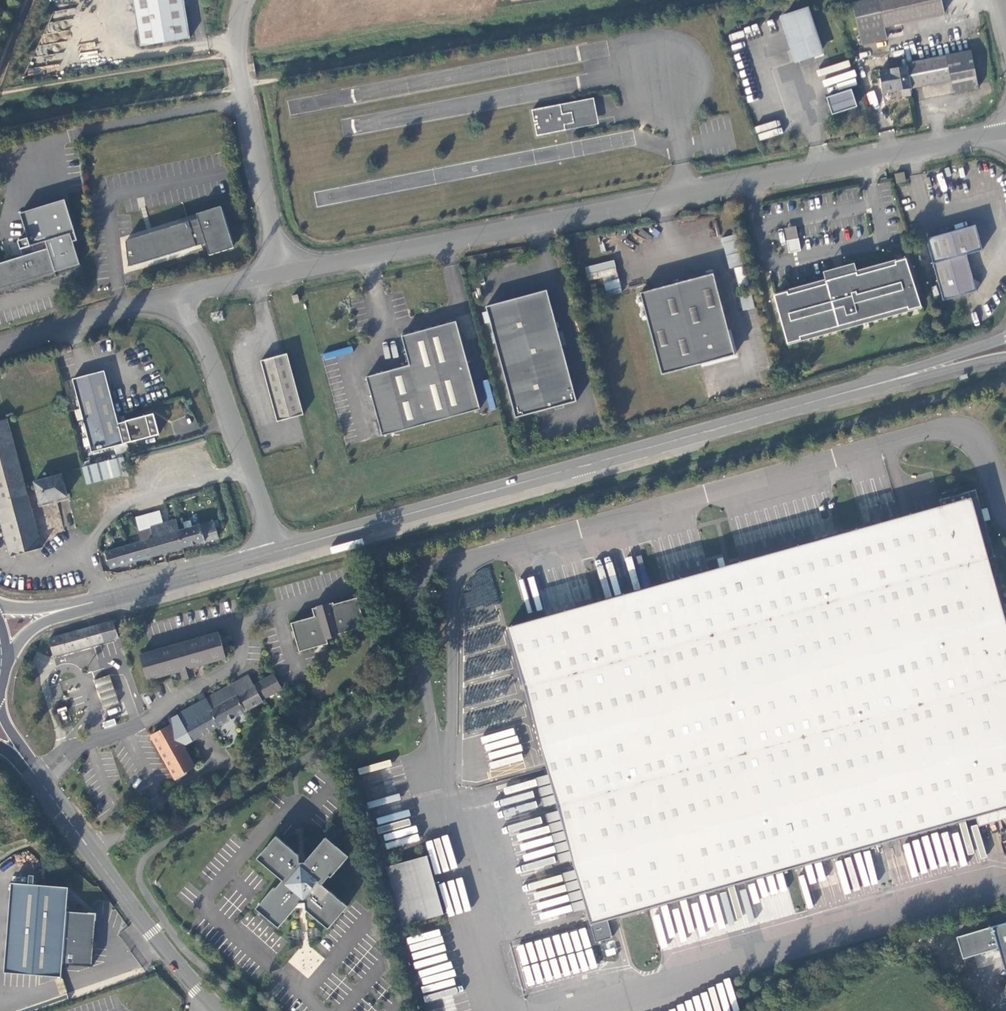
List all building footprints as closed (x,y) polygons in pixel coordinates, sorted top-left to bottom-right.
[(142,47),(192,39),(186,0),(134,0),(142,47)] [(864,42),(890,37),(888,25),(948,15),(946,0),(858,0),(864,42)] [(809,13),(787,20),(801,64),(823,56),(809,13)] [(911,65),(911,68),(914,90),(953,84),(956,98),(982,93),(975,54),(911,65)] [(887,95),(914,90),(911,68),(883,74),(887,95)] [(854,92),(830,101),(835,118),(860,110),(854,92)] [(597,101),(564,107),(566,117),(576,115),(578,126),(568,128),(569,134),(602,127),(597,101)] [(564,107),(535,113),(537,124),(541,124),(541,127),(538,128),(540,139),(569,134),(568,128),(578,126),(576,115),(566,117),(564,107)] [(904,174),(898,175),(900,183),(906,182),(904,174)] [(234,250),(221,208),(197,216),(199,222),(190,225),(189,223),(132,240),(126,242),(128,269),(196,248),(196,247),(205,244),(209,257),(234,250)] [(796,225),(783,228),(788,252),(801,250),(796,225)] [(928,241),(944,303),(978,294),(978,293),(982,285),(975,281),(968,257),(985,253),(978,228),(928,241)] [(723,237),(727,267),(742,265),(737,235),(723,237)] [(56,276),(49,253),(34,258),(28,239),(18,242),(24,261),(0,268),(0,293),(56,276)] [(585,266),(588,280),(603,277),(606,294),(621,291),(614,260),(585,266)] [(911,314),(923,310),(917,289),(905,292),(902,279),(912,276),(909,263),(898,266),(899,269),(860,279),(859,277),(850,279),(848,273),(837,276),(839,282),(828,285),(829,288),(791,298),(790,296),(777,299),(780,311),(789,309),(793,322),(784,325),(790,347),(803,343),(803,340),(841,330),(841,333),(852,330),(851,327),(861,324),(862,327),(873,324),(872,321),(910,311),(911,314)] [(716,277),(643,296),(664,378),(738,358),(716,277)] [(548,292),(487,310),(518,420),(579,403),(548,292)] [(298,300),(292,301),(295,310),(301,309),(298,300)] [(458,348),(463,346),(457,326),(452,327),(458,348)] [(469,366),(463,346),(458,348),(452,327),(415,338),(404,341),(412,370),(369,383),(384,436),(386,441),(476,415),(463,368),(469,366)] [(301,418),(285,357),(258,364),(275,425),(301,418)] [(482,413),(469,366),(463,368),(476,415),(482,413)] [(104,371),(72,379),(91,452),(123,444),(118,423),(104,371)] [(153,413),(118,423),(123,444),(159,434),(153,413)] [(22,480),(6,419),(0,421),(0,485),(22,480)] [(122,456),(83,467),(87,483),(127,473),(122,456)] [(60,475),(35,481),(41,502),(66,496),(60,475)] [(22,480),(0,485),(0,519),(10,555),(40,547),(22,480)] [(971,499),(978,497),(976,490),(939,500),(941,507),(507,628),(590,925),(1005,809),(1005,625),(979,526),(971,499)] [(985,524),(978,497),(971,499),(979,526),(985,524)] [(111,566),(183,546),(179,529),(175,516),(135,528),(139,542),(106,551),(111,566)] [(179,529),(183,546),(218,536),(214,518),(179,529)] [(291,623),(299,652),(328,644),(327,639),(338,636),(337,635),(339,634),(365,627),(357,598),(334,604),(333,603),(312,609),(314,617),(291,623)] [(117,637),(112,621),(48,638),(52,654),(117,637)] [(219,633),(140,655),(147,681),(182,671),(180,665),(190,663),(191,668),(226,658),(219,633)] [(37,651),(30,664),(43,670),(49,657),(37,651)] [(190,663),(180,665),(182,671),(184,679),(194,677),(191,668),(190,663)] [(239,678),(177,712),(180,717),(193,739),(283,690),(273,673),(244,688),(239,678)] [(104,707),(118,702),(113,686),(109,675),(94,680),(98,692),(104,707)] [(57,709),(62,724),(70,721),(65,706),(57,709)] [(193,739),(180,717),(169,723),(182,746),(193,739)] [(149,734),(174,777),(192,766),(182,746),(169,723),(149,734)] [(348,856),(326,837),(305,861),(306,862),(299,862),(299,855),(276,836),(257,859),(282,881),(275,889),(273,887),(256,908),(278,928),(299,903),(305,903),(305,909),(328,929),(347,906),(322,885),(329,876),(331,877),(348,856)] [(386,867),(397,908),(438,896),(427,856),(386,867)] [(12,885),(5,973),(60,977),(61,964),(65,912),(67,889),(12,885)] [(438,896),(397,908),(402,925),(443,914),(438,896)] [(692,924),(697,937),(742,918),(737,905),(722,912),(717,901),(711,904),(708,897),(689,906),(696,922),(692,924)] [(95,915),(65,912),(61,964),(91,967),(95,915)] [(956,938),(962,959),(997,949),(1005,975),(1005,923),(956,938)] [(587,928),(516,945),(526,986),(597,969),(587,928)]
